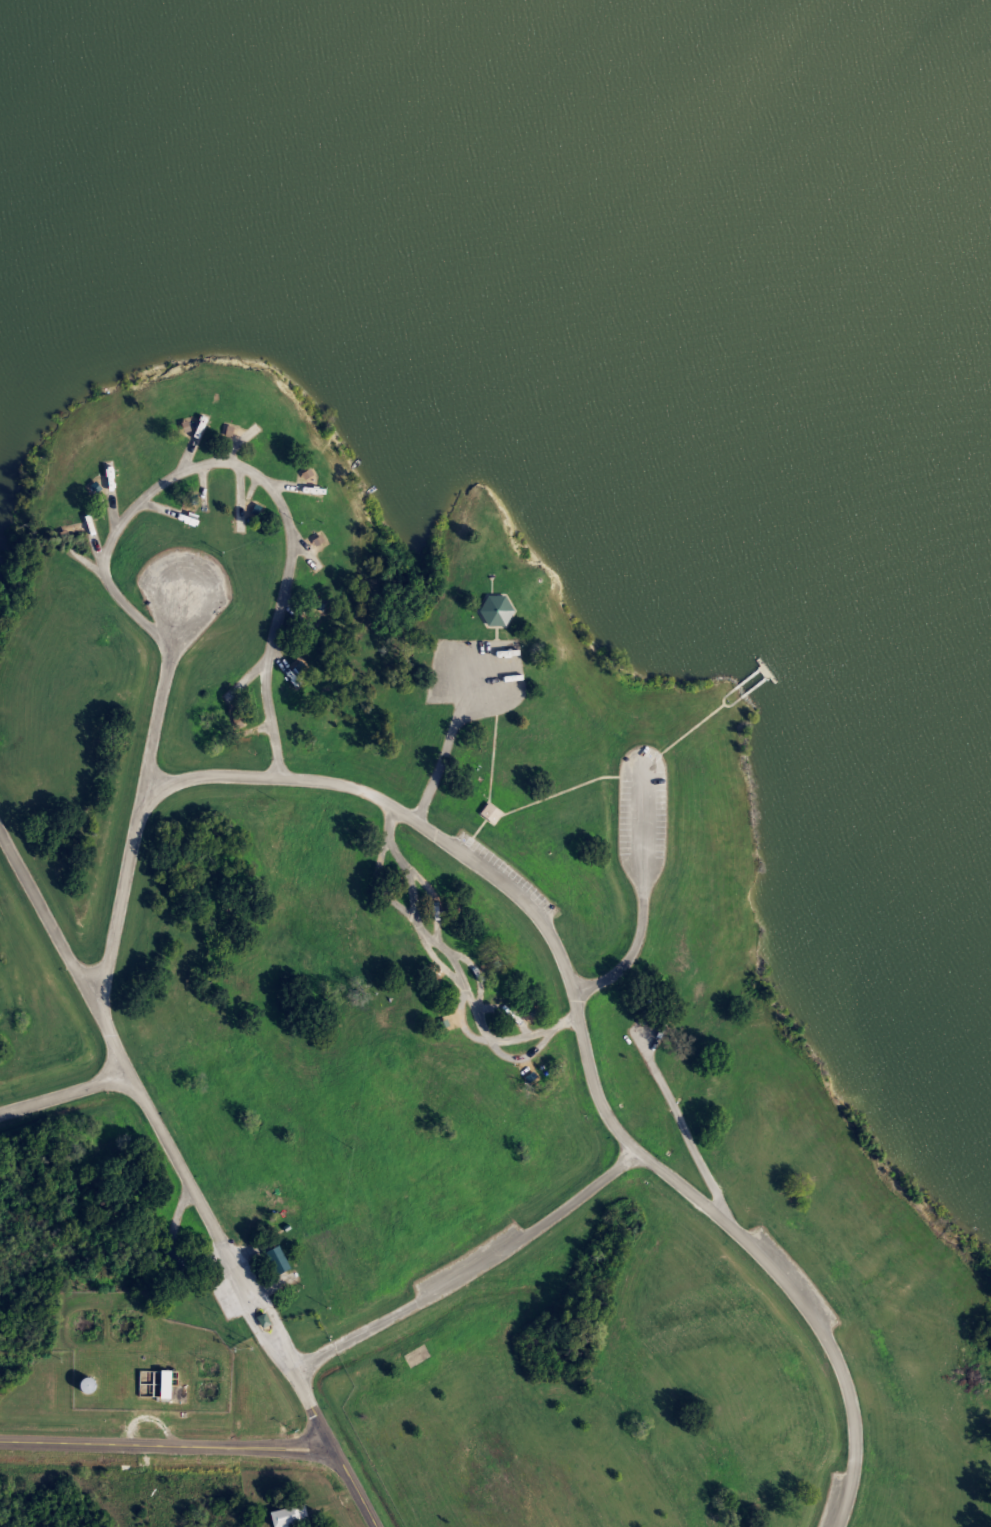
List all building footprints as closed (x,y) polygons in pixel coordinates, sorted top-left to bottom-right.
[(498,627),(485,627),(485,592),(498,592),(498,627)] [(493,825),(477,814),(485,802),(501,813),(493,825)] [(261,1252),(275,1244),(289,1269),(274,1276),(261,1252)] [(411,1366),(404,1356),(422,1345),(428,1356),(411,1366)] [(136,1372),(173,1372),(172,1379),(169,1379),(169,1398),(136,1398),(136,1372)] [(72,1386),(84,1375),(94,1384),(82,1396),(72,1386)] [(264,1511),(292,1504),(296,1520),(268,1526),(264,1511)]
